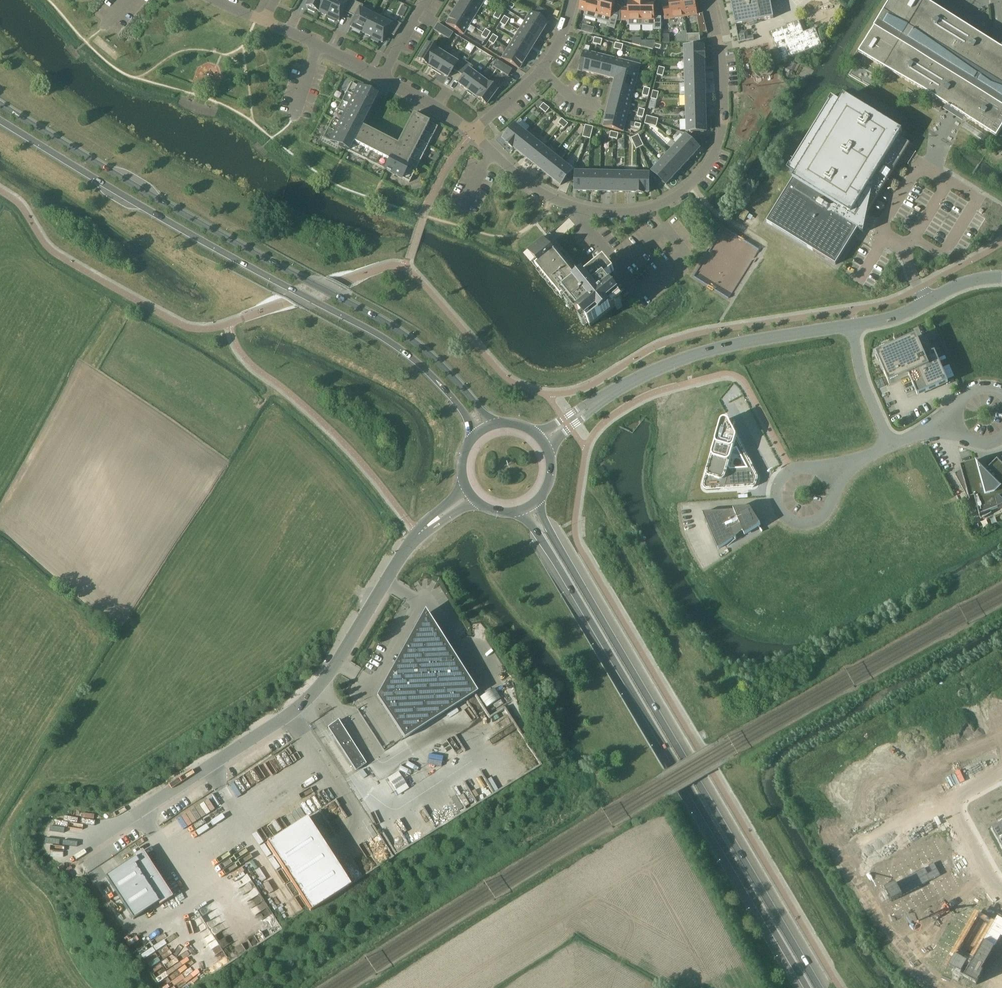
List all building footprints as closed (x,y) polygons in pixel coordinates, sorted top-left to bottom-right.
[(306,6),(308,7),(307,11),(314,14),(316,11),(317,12),(323,0),(309,0),(306,6)] [(318,12),(327,16),(335,0),(323,0),(318,12)] [(327,16),(329,17),(328,21),(335,24),(337,21),(339,21),(343,12),(349,14),(355,1),(352,0),(335,0),(327,16)] [(473,0),(461,0),(458,4),(475,15),(481,5),(473,0)] [(579,10),(598,15),(602,0),(582,0),(579,10)] [(598,15),(610,18),(608,27),(615,29),(618,17),(612,15),(616,0),(602,0),(598,15)] [(642,0),(629,0),(629,8),(622,8),(622,21),(642,21),(642,0)] [(654,0),(642,0),(642,21),(654,21),(654,30),(661,30),(661,17),(654,17),(654,0)] [(670,6),(664,7),(665,20),(685,17),(682,0),(669,0),(670,6)] [(685,17),(698,15),(696,0),(682,0),(685,17)] [(736,25),(762,20),(758,0),(731,0),(736,25)] [(1001,124),(1001,46),(1000,48),(985,39),(922,0),(900,0),(866,55),(923,90),(995,136),(1001,124)] [(362,5),(355,1),(349,14),(355,17),(350,27),(361,32),(370,14),(372,11),(361,6),(362,5)] [(475,15),(458,4),(452,14),(469,24),(475,15)] [(551,16),(539,9),(536,15),(548,22),(551,16)] [(536,15),(531,11),(525,21),(542,32),(548,22),(536,15)] [(380,19),(370,14),(361,32),(371,37),(380,19)] [(469,24),(452,14),(446,24),(463,34),(469,24)] [(707,31),(703,14),(698,15),(700,32),(707,31)] [(392,21),(382,16),(380,19),(371,37),(382,43),(387,33),(394,37),(401,24),(393,20),(392,21)] [(542,32),(525,21),(519,30),(536,41),(542,32)] [(822,46),(815,28),(807,31),(804,32),(799,21),(771,32),(782,62),(822,46)] [(448,31),(437,24),(434,30),(445,37),(448,31)] [(536,41),(519,30),(513,39),(530,50),(536,41)] [(453,34),(448,31),(445,37),(449,40),(453,34)] [(530,50),(513,39),(508,49),(525,59),(530,50)] [(437,50),(427,44),(417,59),(427,65),(437,50)] [(704,47),(685,47),(685,60),(705,59),(704,47)] [(525,59),(508,49),(502,58),(519,69),(525,59)] [(447,56),(437,50),(427,65),(433,69),(431,71),(436,73),(447,56)] [(595,54),(584,51),(579,70),(590,73),(595,54)] [(605,56),(595,54),(590,73),(600,76),(605,56)] [(456,62),(447,56),(436,73),(441,76),(442,74),(447,78),(456,62)] [(616,59),(605,56),(600,76),(611,78),(616,59)] [(465,62),(459,58),(452,69),(458,73),(465,62)] [(640,65),(616,59),(611,78),(616,80),(640,65)] [(705,59),(685,60),(686,71),(705,71),(705,59)] [(501,64),(496,61),(493,67),(498,70),(501,64)] [(471,66),(465,62),(458,73),(463,76),(471,66)] [(512,71),(501,64),(498,70),(508,76),(512,71)] [(640,65),(616,80),(614,84),(634,89),(640,65)] [(481,73),(471,66),(463,76),(458,84),(467,91),(481,73)] [(705,71),(686,71),(686,84),(705,83),(705,71)] [(490,79),(481,73),(467,91),(476,98),(490,79)] [(499,87),(490,79),(476,98),(486,105),(499,87)] [(705,83),(686,84),(686,95),(706,95),(705,83)] [(438,127),(413,114),(397,145),(361,126),(376,97),(351,84),(323,139),(410,183),(438,127)] [(634,89),(614,84),(612,95),(631,100),(634,89)] [(631,100),(612,95),(609,105),(629,110),(631,100)] [(706,95),(686,95),(687,107),(706,107),(706,95)] [(787,169),(797,175),(768,222),(836,265),(858,231),(864,234),(869,213),(910,145),(899,138),(903,133),(844,97),(841,103),(832,97),(787,169)] [(609,105),(606,116),(626,121),(629,110),(609,105)] [(706,107),(687,107),(687,119),(706,119),(706,107)] [(626,121),(606,116),(604,126),(623,131),(626,121)] [(706,119),(687,119),(687,132),(707,131),(706,119)] [(526,132),(516,125),(504,139),(514,147),(526,132)] [(535,140),(526,132),(514,147),(523,155),(535,140)] [(700,149),(686,136),(677,145),(691,158),(700,149)] [(544,147),(535,140),(523,155),(532,162),(544,147)] [(691,158),(677,145),(669,154),(683,167),(691,158)] [(554,155),(544,147),(532,162),(542,170),(554,155)] [(669,154),(661,162),(675,175),(683,167),(669,154)] [(563,162),(554,155),(542,170),(551,177),(563,162)] [(573,170),(563,162),(551,177),(561,185),(573,170)] [(661,162),(653,171),(667,184),(675,175),(661,162)] [(529,178),(548,188),(553,181),(534,170),(529,178)] [(589,172),(576,172),(576,191),(588,191),(589,172)] [(601,172),(589,172),(588,191),(600,192),(601,172)] [(613,173),(601,172),(600,192),(612,192),(613,173)] [(625,173),(613,173),(612,192),(624,192),(625,173)] [(637,173),(625,173),(624,192),(636,192),(637,173)] [(649,174),(637,173),(636,192),(649,193),(649,174)] [(744,222),(749,213),(744,210),(739,219),(744,222)] [(664,219),(664,225),(689,222),(688,216),(664,219)] [(723,229),(698,276),(733,295),(759,248),(723,229)] [(553,237),(549,232),(546,236),(528,250),(590,326),(623,300),(606,280),(614,273),(605,261),(598,267),(588,275),(586,277),(553,237)] [(886,352),(879,355),(891,384),(909,376),(918,397),(948,384),(935,353),(926,357),(916,336),(885,350),(886,352)] [(882,379),(876,381),(882,394),(887,392),(884,386),(885,386),(882,379)] [(966,409),(959,418),(965,423),(972,414),(966,409)] [(704,485),(704,486),(704,487),(704,488),(705,489),(706,489),(707,490),(708,490),(719,489),(753,487),(754,487),(755,487),(755,486),(756,485),(758,480),(758,478),(758,477),(757,476),(754,470),(753,468),(747,469),(731,470),(728,467),(733,451),(737,449),(741,446),(729,423),(727,422),(725,421),(723,422),(722,424),(705,480),(704,485)] [(940,470),(935,460),(931,461),(935,472),(940,470)] [(956,475),(969,499),(975,498),(980,517),(998,510),(1001,508),(1001,465),(998,461),(986,472),(981,467),(978,461),(961,466),(962,472),(956,475)] [(704,513),(718,548),(736,538),(734,533),(742,529),(745,535),(761,525),(750,508),(734,509),(735,511),(704,513)] [(379,696),(405,737),(474,693),(477,691),(427,616),(379,696)] [(358,671),(372,676),(377,664),(363,659),(358,671)] [(350,709),(357,700),(345,689),(337,698),(350,709)] [(339,722),(329,728),(355,768),(365,762),(339,722)] [(305,819),(267,844),(311,911),(349,886),(305,819)] [(992,829),(1001,846),(1001,824),(992,829)] [(887,867),(874,874),(881,887),(892,906),(898,919),(912,912),(911,910),(945,892),(946,893),(959,886),(952,873),(942,854),(935,841),(921,848),(922,850),(888,869),(887,867)] [(106,877),(134,919),(158,903),(159,905),(173,896),(142,850),(134,856),(135,858),(106,877)] [(932,959),(945,967),(964,978),(976,985),(984,972),(982,971),(1001,937),(1001,920),(998,918),(979,907),(966,899),(959,912),(960,913),(941,947),(939,946),(932,959)]
